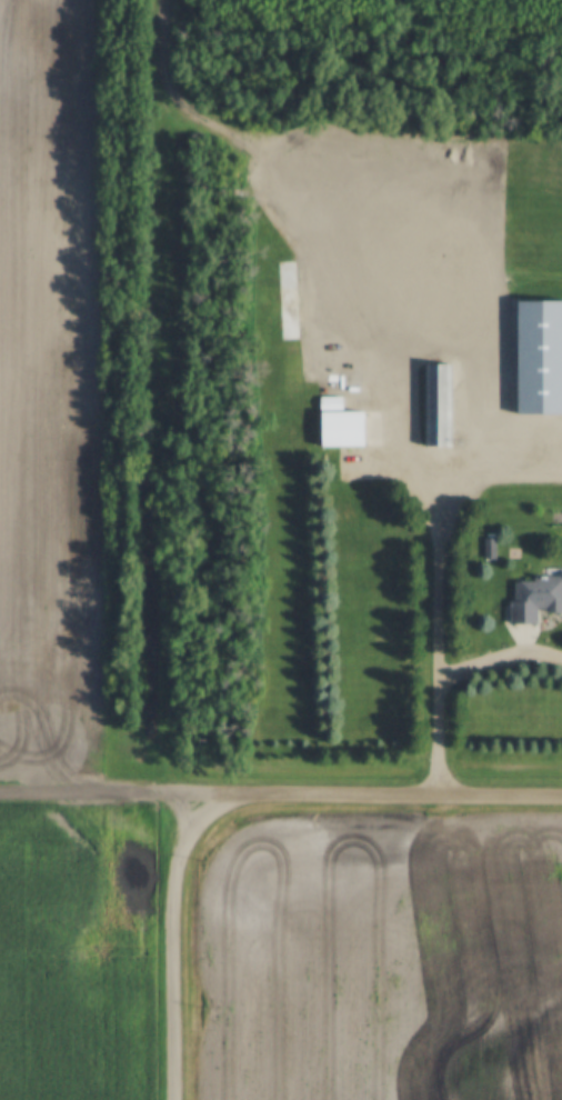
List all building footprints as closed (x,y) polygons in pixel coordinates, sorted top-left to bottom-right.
[(288,276),(292,273),(294,269),(292,264),(288,262),(283,264),(281,269),(282,273),(288,276)] [(288,289),(292,287),(294,282),(292,278),(288,276),(283,278),(281,282),(283,287),(288,289)] [(288,306),(293,303),(295,298),(293,292),(288,290),(282,292),(280,298),(282,303),(288,306)] [(382,310),(388,307),(391,301),(388,294),(382,291),(375,294),(372,300),(375,307),(382,310)] [(513,302),(561,302),(561,413),(514,413),(513,302)] [(288,322),(293,320),(295,314),(293,309),(288,307),(282,309),(280,314),(282,320),(288,322)] [(378,329),(383,327),(387,320),(383,313),(378,311),(371,313),(368,320),(371,327),(378,329)] [(288,340),(293,338),(295,332),(293,327),(288,323),(282,326),(280,331),(282,337),(288,340)] [(424,366),(449,366),(449,448),(424,448),(424,366)] [(339,397),(340,411),(318,411),(318,397),(339,397)] [(362,412),(362,448),(317,448),(317,412),(362,412)] [(482,539),(493,539),(493,559),(482,559),(482,539)] [(508,602),(512,602),(512,582),(532,582),(531,577),(560,577),(561,612),(545,612),(545,609),(534,609),(534,624),(508,624),(508,602)]
